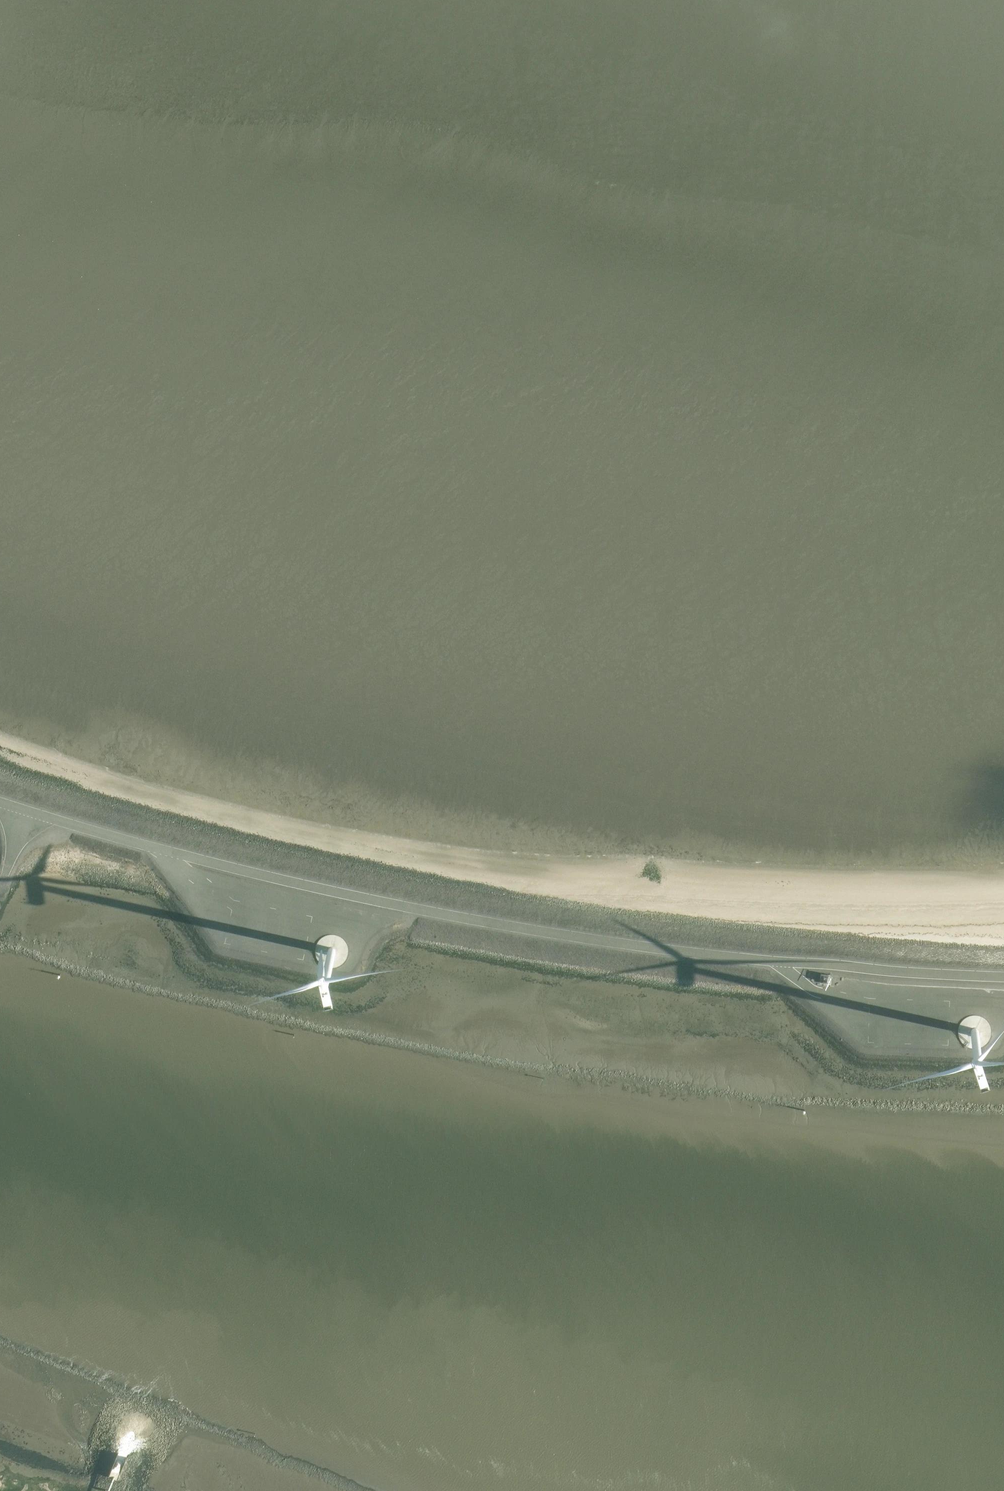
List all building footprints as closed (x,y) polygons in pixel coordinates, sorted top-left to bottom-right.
[(109,1472),(115,1474),(121,1457),(114,1455),(109,1472)]
